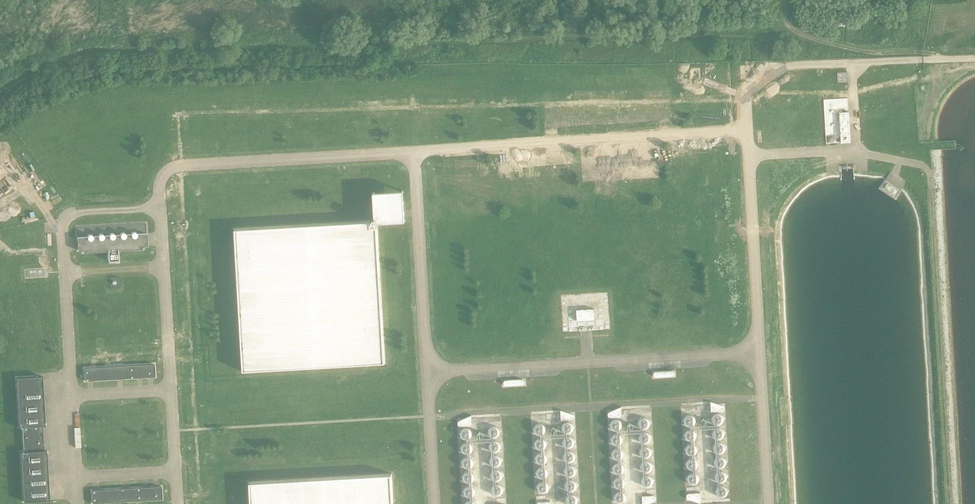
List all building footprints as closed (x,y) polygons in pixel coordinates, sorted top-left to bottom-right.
[(841,143),(851,142),(849,112),(848,98),(824,100),(827,144),(841,143)] [(371,221),(234,228),(242,372),(386,364),(378,227),(376,227),(376,226),(377,226),(378,226),(378,225),(379,225),(379,224),(380,224),(380,223),(380,222),(405,221),(404,191),(374,192),(375,218),(374,218),(373,219),(373,220),(372,220),(372,221),(372,222),(371,222),(371,221)] [(77,227),(78,237),(78,251),(83,250),(83,253),(108,251),(109,261),(119,261),(118,251),(143,249),(143,247),(148,246),(147,223),(77,227)] [(563,332),(570,332),(611,330),(609,292),(561,295),(563,332)] [(86,381),(88,381),(156,377),(155,364),(85,368),(86,381)] [(42,376),(42,377),(17,378),(20,428),(23,427),(24,452),(21,452),(24,502),(50,500),(47,451),(44,451),(43,426),(46,426),(43,377),(44,377),(44,376),(43,375),(42,376)] [(687,501),(694,501),(701,503),(701,501),(731,499),(725,404),(718,404),(711,402),(711,404),(681,406),(687,501)] [(650,503),(657,503),(651,408),(622,410),(622,407),(614,410),(608,410),(613,503),(641,503),(643,503),(649,503),(650,503)] [(536,503),(580,503),(575,412),(568,413),(561,410),(561,413),(531,415),(536,503)] [(501,416),(472,418),(472,415),(464,419),(458,419),(463,503),(506,503),(501,416)] [(249,482),(250,503),(394,503),(392,474),(249,482)] [(162,487),(92,491),(93,503),(163,499),(162,487)]
